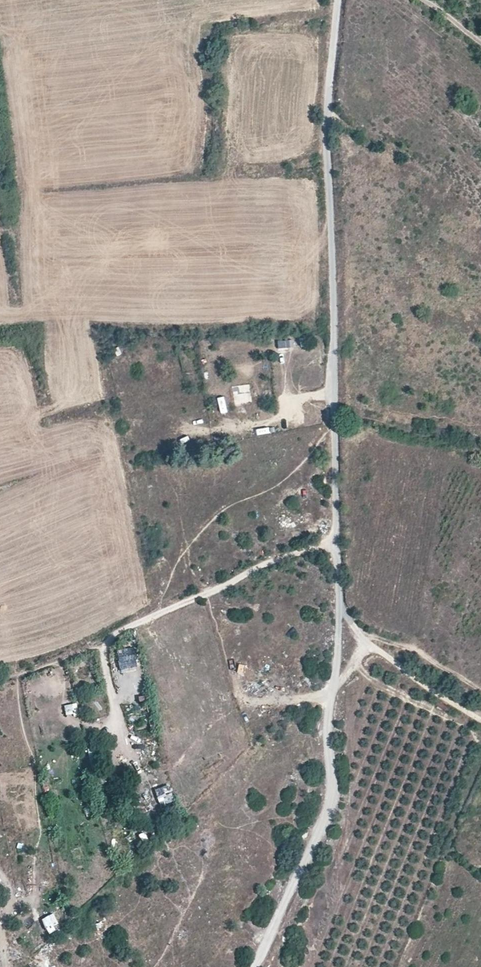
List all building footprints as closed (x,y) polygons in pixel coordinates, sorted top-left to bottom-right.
[(250,384),(231,387),(233,408),(253,405),(250,384)] [(222,389),(224,405),(231,404),(230,388),(222,389)] [(116,650),(119,670),(140,667),(137,647),(116,650)] [(65,716),(77,715),(77,704),(65,705),(65,716)] [(163,774),(157,776),(163,792),(169,791),(163,774)] [(150,806),(151,813),(163,811),(162,804),(150,806)]
